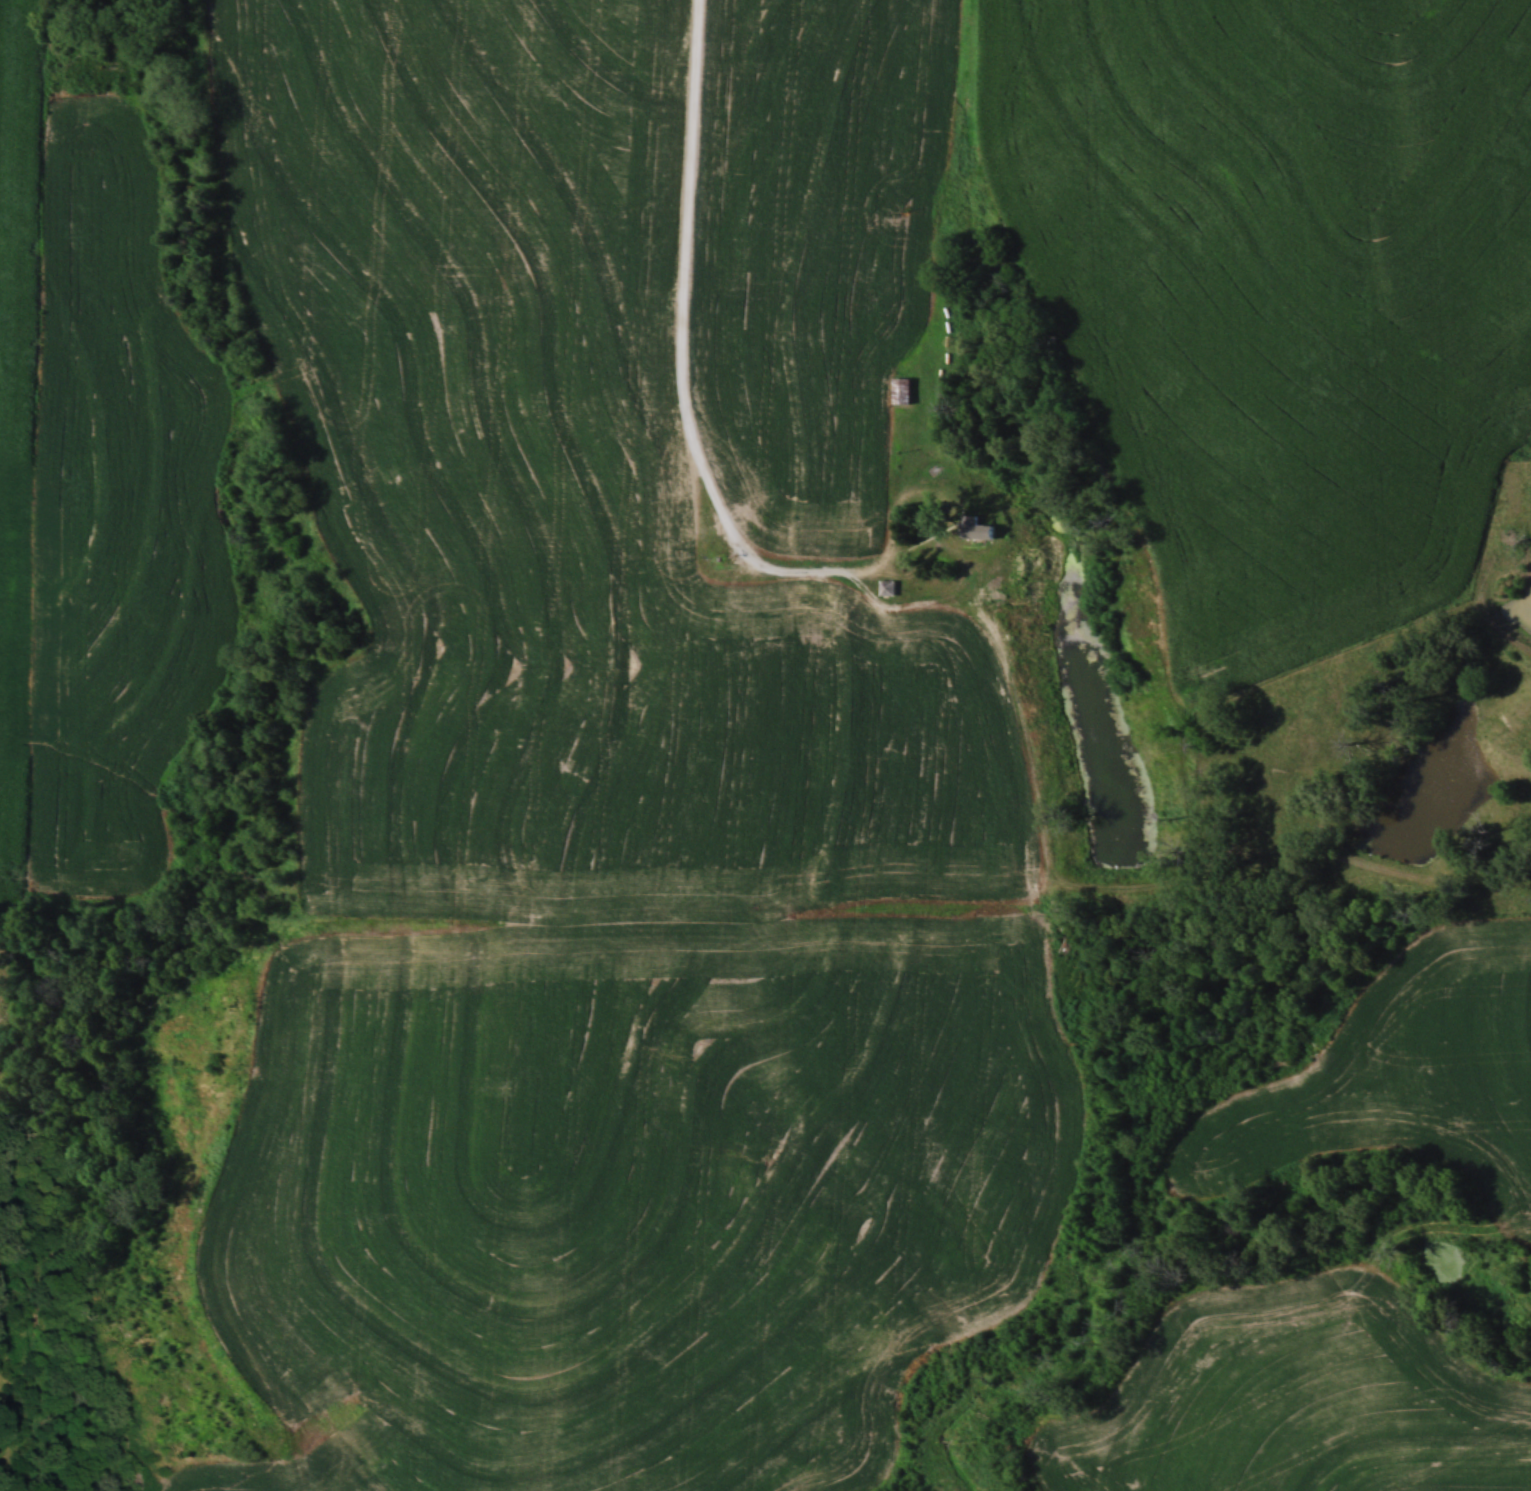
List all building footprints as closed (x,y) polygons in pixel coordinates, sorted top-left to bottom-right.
[(893,380),(893,405),(912,405),(912,380),(893,380)] [(998,525),(961,525),(961,540),(998,540),(998,525)] [(896,597),(896,581),(882,581),(882,597),(896,597)]
